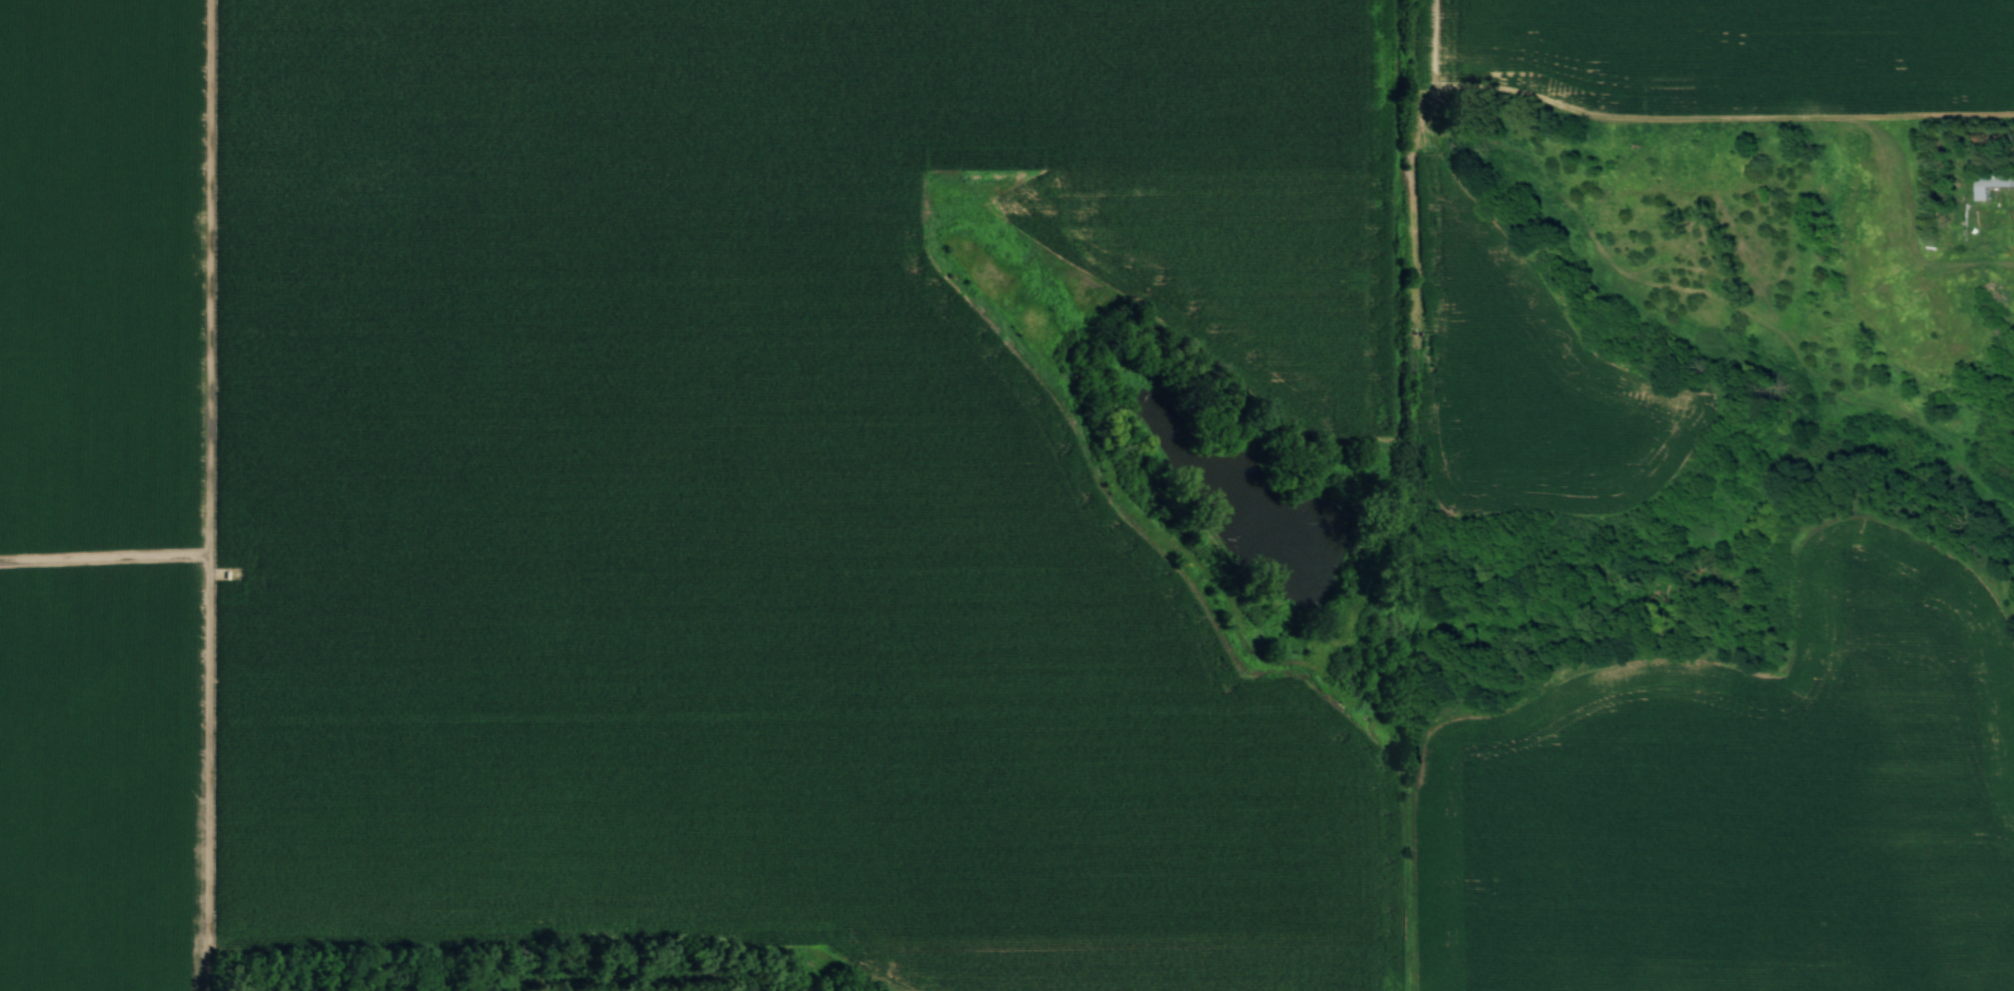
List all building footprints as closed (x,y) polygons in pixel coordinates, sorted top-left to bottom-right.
[(1984,201),(1984,187),(2013,187),(2013,169),(1971,170),(1971,201),(1984,201)]
